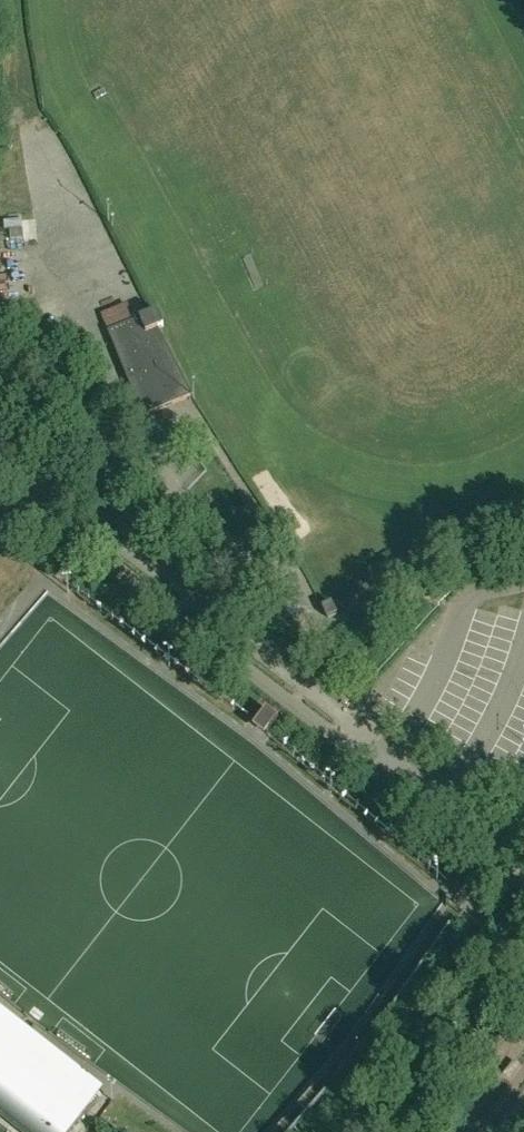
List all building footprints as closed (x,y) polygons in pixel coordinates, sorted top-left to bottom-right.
[(0,248),(0,273),(28,272),(27,247),(0,248)] [(142,415),(192,395),(157,327),(163,325),(157,310),(152,313),(151,312),(107,330),(142,415)] [(262,588),(275,601),(268,608),(278,618),(285,611),(293,619),(303,609),(271,578),(262,588)] [(323,607),(328,618),(336,614),(331,603),(323,607)] [(268,708),(259,719),(271,728),(279,717),(268,708)] [(12,1029),(0,1019),(0,1045),(12,1029)] [(23,1131),(72,1131),(86,1115),(100,1097),(27,1041),(15,1057),(0,1045),(0,1114),(23,1131)]
